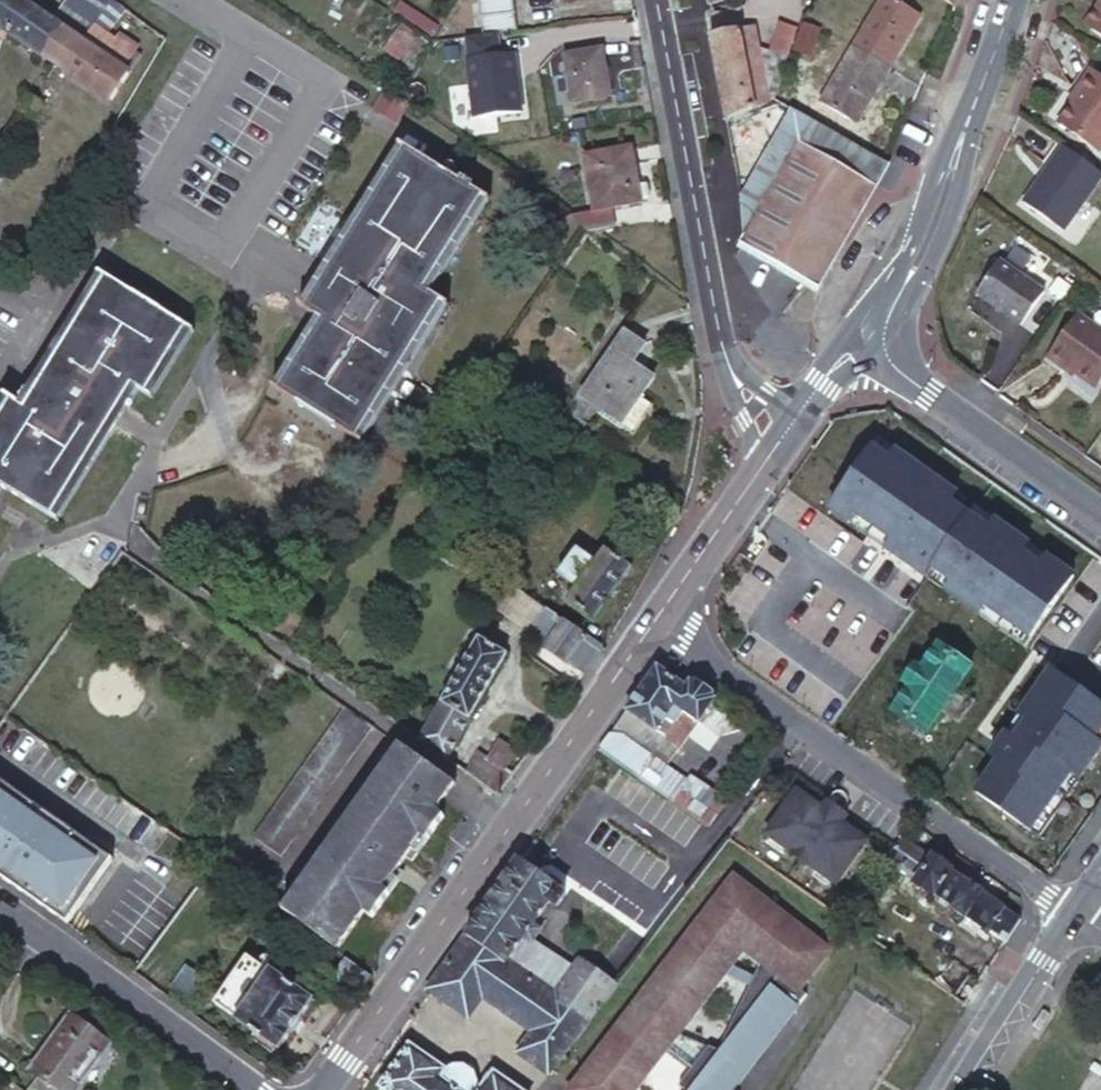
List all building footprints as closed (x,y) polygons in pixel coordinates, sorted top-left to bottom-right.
[(36,55),(40,58),(61,29),(21,0),(0,0),(0,30),(36,55)] [(110,10),(116,2),(113,0),(85,0),(83,3),(104,20),(110,10)] [(481,37),(501,35),(516,33),(512,0),(486,0),(477,1),(481,37)] [(711,13),(727,7),(725,0),(706,0),(711,13)] [(853,47),(879,62),(887,67),(918,16),(892,0),(881,0),(853,47)] [(954,9),(958,0),(944,0),(954,9)] [(116,2),(110,10),(118,15),(123,7),(116,2)] [(1085,27),(1100,38),(1100,2),(1085,27)] [(724,122),(775,101),(798,26),(781,21),(770,59),(762,61),(755,28),(708,37),(709,46),(715,78),(724,122)] [(402,28),(386,50),(413,68),(428,46),(402,28)] [(802,28),(797,52),(813,54),(817,30),(802,28)] [(84,90),(108,107),(130,77),(125,73),(118,68),(105,59),(86,46),(69,34),(61,29),(40,58),(53,68),(84,90)] [(152,41),(161,47),(166,38),(161,34),(158,32),(152,41)] [(94,33),(86,46),(105,59),(118,68),(126,56),(114,48),(94,33)] [(497,36),(468,40),(470,62),(468,62),(474,118),(521,112),(515,57),(500,58),(497,36)] [(114,48),(126,56),(118,68),(125,73),(139,53),(120,40),(114,48)] [(879,62),(853,47),(819,103),(852,123),(887,67),(879,62)] [(604,50),(566,56),(575,107),(612,100),(604,50)] [(1090,70),(1074,91),(1078,94),(1073,101),(1057,122),(1083,142),(1096,152),(1100,146),(1100,79),(1090,70)] [(1078,94),(1074,91),(1069,99),(1073,101),(1078,94)] [(390,92),(376,111),(398,126),(411,107),(390,92)] [(830,130),(792,110),(739,203),(739,208),(746,246),(813,283),(823,272),(832,261),(833,258),(849,228),(871,187),(885,160),(830,130)] [(1072,156),(1061,147),(1042,173),(1044,175),(1038,183),(1036,181),(1020,204),(1031,212),(1059,232),(1100,175),(1072,156)] [(586,156),(595,210),(612,208),(642,203),(642,198),(649,196),(647,184),(640,185),(634,148),(586,156)] [(481,199),(408,151),(350,241),(336,264),(307,309),(324,320),(279,392),(354,439),(440,303),(424,293),(481,199)] [(575,225),(582,230),(587,233),(614,227),(612,208),(595,210),(563,216),(575,225)] [(995,262),(971,296),(1014,327),(1039,294),(995,262)] [(45,524),(127,394),(141,402),(184,333),(99,281),(74,323),(14,418),(2,411),(0,414),(0,495),(45,524)] [(1073,318),(1043,362),(1058,372),(1060,370),(1071,377),(1091,390),(1100,375),(1100,337),(1073,318)] [(625,332),(580,397),(617,423),(637,394),(640,396),(653,376),(632,363),(644,344),(625,332)] [(1071,377),(1060,370),(1058,372),(1070,379),(1071,377)] [(575,546),(556,572),(577,586),(567,602),(593,620),(627,570),(601,552),(596,559),(575,546)] [(534,603),(507,586),(492,611),(523,631),(523,619),(534,603)] [(1057,607),(1053,613),(1066,622),(1084,594),(1073,586),(1067,594),(1063,592),(1059,592),(1054,599),(1053,605),(1057,607)] [(589,666),(601,648),(550,614),(534,603),(523,619),(523,631),(528,635),(527,637),(537,644),(583,674),(589,666)] [(480,639),(416,742),(420,745),(442,760),(473,709),(507,654),(480,639)] [(911,687),(895,709),(929,732),(945,711),(961,723),(976,702),(959,689),(973,669),(940,646),(925,667),(920,666),(908,684),(911,687)] [(620,727),(604,748),(641,775),(653,756),(670,769),(704,721),(705,722),(707,720),(724,733),(726,732),(737,739),(746,727),(664,668),(661,669),(640,698),(620,727)] [(344,710),(253,837),(279,855),(370,727),(353,716),(344,710)] [(397,746),(279,912),(313,936),(335,951),(362,912),(370,918),(396,881),(390,877),(395,869),(404,858),(409,862),(442,817),(434,812),(453,785),(442,778),(412,757),(397,746)] [(501,772),(504,767),(511,756),(494,746),(488,757),(485,762),(501,772)] [(514,774),(504,767),(501,772),(485,762),(488,757),(477,750),(462,774),(470,780),(496,798),(514,774)] [(653,756),(641,775),(663,791),(714,825),(729,804),(679,768),(676,772),(670,769),(653,756)] [(66,905),(103,850),(0,781),(0,860),(66,905)] [(826,812),(800,794),(770,838),(805,863),(842,887),(872,844),(846,825),(836,819),(826,812)] [(654,795),(632,826),(678,859),(700,827),(654,795)] [(831,805),(826,812),(836,819),(846,825),(851,818),(831,805)] [(908,840),(920,848),(929,835),(917,827),(908,840)] [(901,849),(893,861),(905,870),(920,848),(908,840),(901,849)] [(920,848),(905,870),(922,881),(919,884),(932,893),(934,890),(957,905),(956,909),(968,918),(971,915),(1009,942),(1013,937),(1018,929),(1023,919),(986,893),(987,890),(975,882),(972,884),(950,868),(952,866),(938,856),(936,859),(920,848)] [(558,1000),(591,1023),(606,1004),(613,994),(617,989),(583,964),(577,972),(527,938),(553,902),(561,907),(569,897),(559,889),(557,891),(521,865),(499,897),(473,932),(470,937),(559,998),(558,1000)] [(395,869),(390,877),(396,881),(401,874),(395,869)] [(575,1089),(638,1089),(749,948),(768,962),(804,988),(835,948),(742,876),(663,977),(575,1089)] [(554,1071),(566,1056),(573,1047),(583,1034),(591,1023),(558,1000),(559,998),(470,937),(450,965),(432,988),(469,1014),(475,1013),(485,997),(534,1034),(525,1046),(527,1054),(553,1072),(554,1071)] [(211,1001),(233,1017),(268,969),(246,953),(211,1001)] [(365,984),(371,976),(354,963),(344,957),(331,975),(358,994),(365,984)] [(768,962),(722,1049),(714,1046),(684,1085),(690,1089),(738,1089),(812,994),(804,988),(768,962)] [(977,993),(981,987),(954,965),(941,983),(947,988),(970,1003),(977,993)] [(188,967),(171,990),(186,1001),(203,977),(188,967)] [(233,1017),(233,1019),(275,1049),(312,998),(269,967),(268,969),(233,1017)] [(617,1013),(606,1004),(591,1023),(583,1034),(573,1047),(585,1056),(617,1013)] [(38,1076),(56,1089),(71,1089),(107,1041),(72,1015),(31,1071),(38,1076)] [(417,1040),(385,1082),(397,1089),(527,1089),(498,1069),(485,1088),(481,1085),(483,1078),(482,1074),(480,1070),(478,1069),(473,1065),(471,1064),(467,1063),(464,1061),(462,1062),(457,1063),(455,1063),(453,1065),(417,1040)] [(566,1056),(554,1071),(560,1076),(572,1060),(566,1056)] [(38,1076),(28,1089),(56,1089),(38,1076)]
